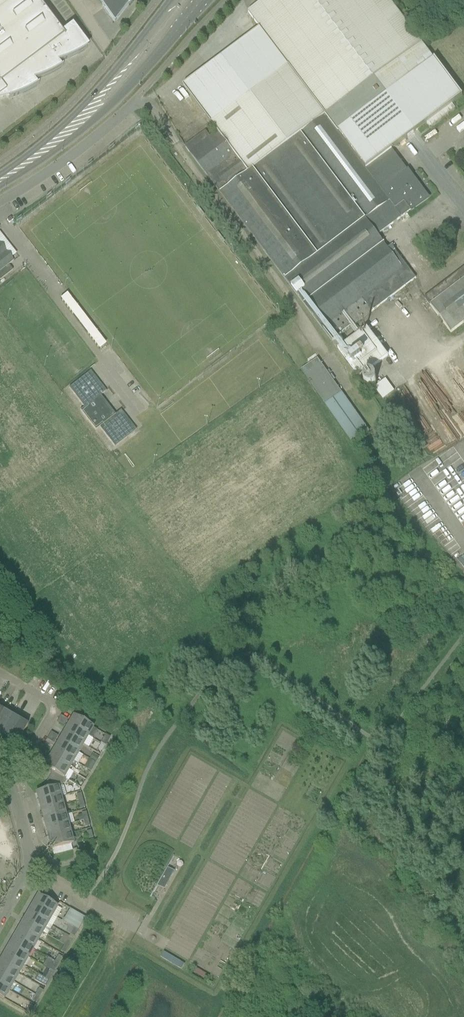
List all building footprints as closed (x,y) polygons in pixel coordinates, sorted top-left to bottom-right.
[(87,49),(86,49),(85,49),(72,32),(64,38),(36,0),(0,0),(0,97),(5,93),(9,98),(8,99),(38,85),(38,84),(37,84),(34,81),(37,80),(40,79),(46,76),(49,75),(52,74),(55,72),(57,71),(60,69),(63,67),(62,67),(61,67),(58,63),(61,62),(66,60),(69,59),(73,57),(77,55),(80,54),(84,51),(87,49)] [(128,5),(132,0),(97,0),(114,24),(128,5)] [(389,0),(264,0),(248,12),(254,21),(260,29),(183,87),(206,117),(218,132),(206,142),(200,135),(185,147),(332,342),(415,279),(391,247),(387,249),(377,235),(401,218),(410,211),(411,213),(428,200),(416,182),(410,176),(408,177),(405,173),(407,171),(392,150),(427,124),(429,128),(455,109),(452,105),(461,98),(422,45),(389,0)] [(0,245),(0,280),(0,281),(13,271),(9,266),(13,262),(0,245)] [(444,325),(450,334),(463,323),(463,268),(424,299),(444,325)] [(65,293),(58,298),(95,350),(102,345),(65,293)] [(388,357),(366,328),(338,349),(359,378),(388,357)] [(352,444),(367,433),(317,359),(300,371),(352,444)] [(114,447),(135,431),(121,412),(120,411),(114,415),(99,396),(105,392),(105,391),(103,390),(90,372),(68,388),(84,408),(80,411),(95,431),(99,428),(114,447)] [(415,383),(438,414),(453,403),(430,372),(415,383)] [(364,390),(376,381),(370,373),(358,381),(364,390)] [(10,717),(8,716),(11,711),(5,707),(0,715),(0,734),(10,717)] [(21,717),(16,714),(13,719),(10,717),(0,734),(8,739),(21,717)] [(17,744),(27,727),(24,725),(27,720),(21,717),(8,739),(17,744)] [(73,718),(68,727),(87,737),(92,729),(73,718)] [(87,737),(68,727),(64,735),(82,746),(87,737)] [(82,746),(64,735),(59,743),(77,754),(82,746)] [(110,739),(106,736),(101,745),(105,748),(110,739)] [(77,754),(59,743),(54,752),(72,762),(77,754)] [(105,748),(101,745),(97,751),(102,754),(105,748)] [(39,754),(46,758),(48,754),(41,750),(39,754)] [(72,762),(54,752),(49,760),(68,771),(72,762)] [(92,753),(88,759),(95,763),(98,757),(92,753)] [(90,771),(95,763),(88,759),(83,767),(90,771)] [(63,779),(68,771),(49,760),(44,769),(52,773),(49,778),(62,786),(65,780),(63,779)] [(61,788),(62,786),(49,778),(41,793),(36,794),(38,803),(59,798),(57,789),(61,788)] [(41,813),(62,807),(59,798),(38,803),(41,813)] [(64,816),(62,807),(41,813),(43,822),(64,816)] [(67,825),(64,816),(43,822),(46,831),(67,825)] [(69,835),(67,825),(46,831),(48,840),(69,835)] [(72,844),(69,835),(48,840),(51,850),(72,844)] [(159,882),(166,886),(174,872),(167,868),(153,859),(143,877),(157,885),(159,882)] [(56,908),(37,897),(32,905),(51,916),(56,908)] [(51,916),(32,905),(28,914),(46,924),(51,916)] [(82,922),(84,919),(70,911),(68,914),(63,922),(69,926),(73,929),(77,931),(81,925),(82,922)] [(46,924),(28,914),(23,922),(41,933),(46,924)] [(41,933),(23,922),(18,930),(37,941),(41,933)] [(37,941),(18,930),(13,939),(32,949),(37,941)] [(32,949),(13,939),(9,947),(27,958),(32,949)] [(27,958),(9,947),(4,955),(22,966),(27,958)] [(4,955),(0,962),(0,964),(18,974),(22,966),(4,955)] [(58,956),(54,962),(48,958),(47,958),(58,964),(62,958),(58,956)] [(53,973),(58,964),(47,958),(43,966),(50,970),(49,970),(53,973)] [(0,964),(0,975),(13,983),(18,974),(0,964)] [(8,991),(13,983),(0,975),(0,986),(8,991)] [(44,989),(49,981),(45,979),(37,975),(33,982),(44,989)] [(0,986),(0,998),(3,1000),(8,991),(0,986)]
